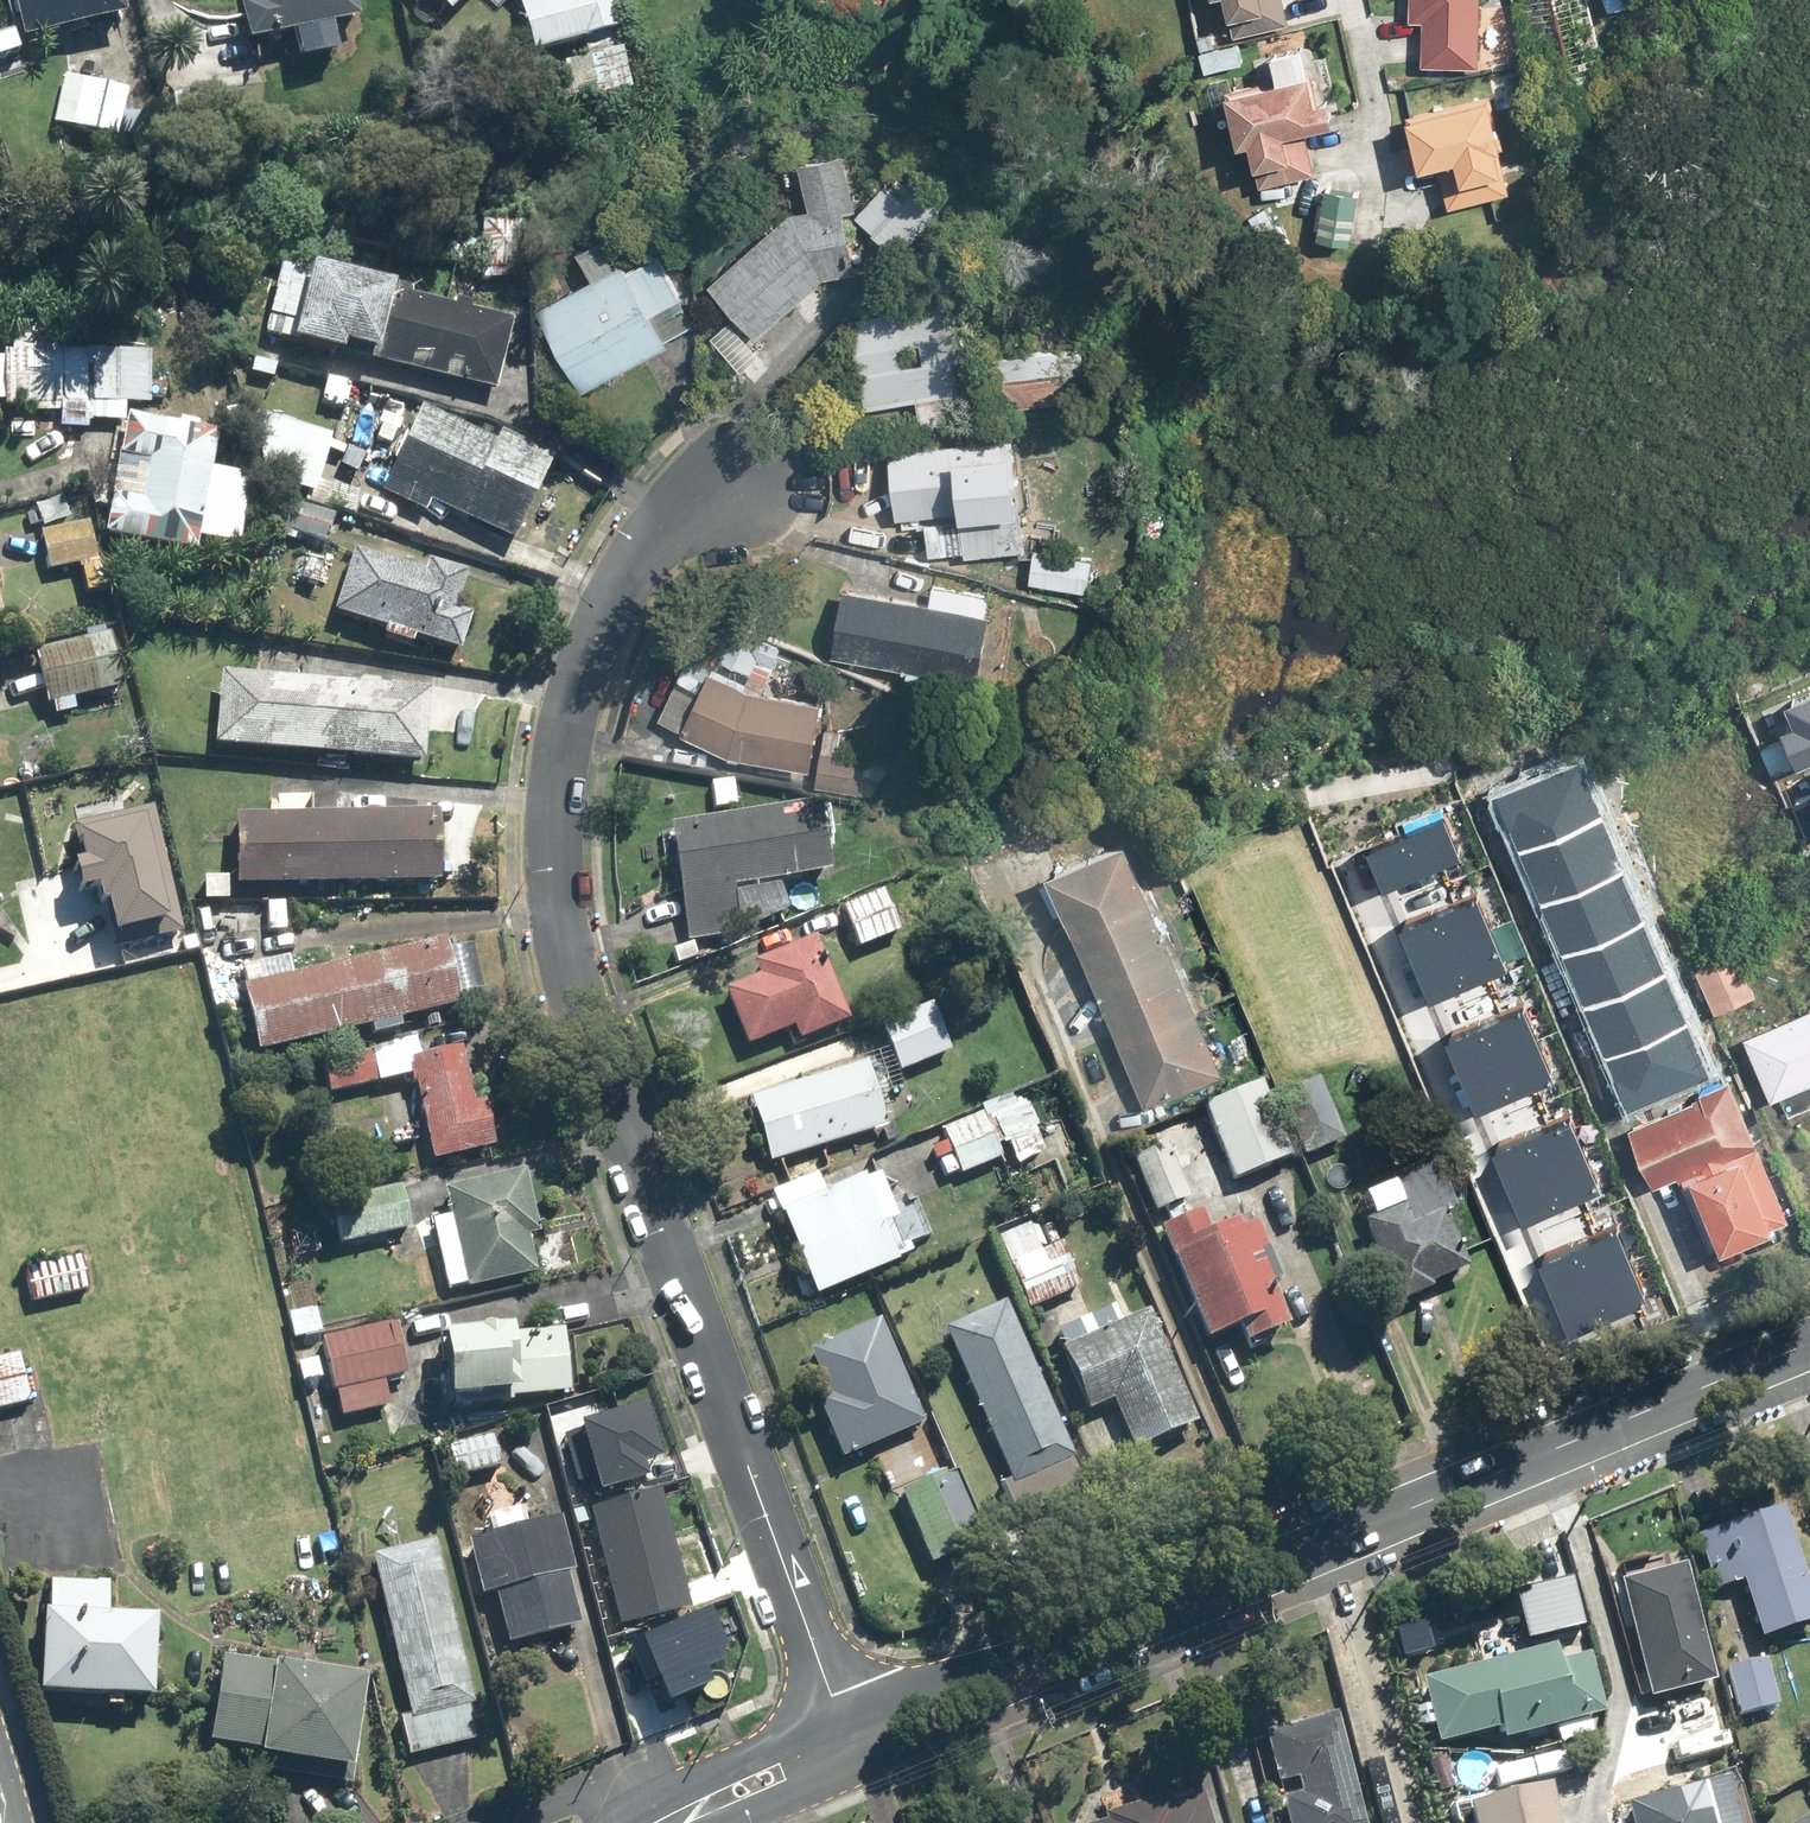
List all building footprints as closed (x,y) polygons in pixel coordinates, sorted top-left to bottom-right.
[(15,48),(120,25),(115,0),(4,0),(15,48)] [(328,31),(354,25),(349,0),(244,0),(246,8),(229,12),(237,51),(286,40),(291,63),(333,53),(328,31)] [(442,20),(461,0),(421,0),(442,20)] [(515,11),(526,58),(616,36),(607,0),(560,0),(515,11)] [(1225,22),(1261,14),(1258,0),(1221,0),(1225,22)] [(1408,22),(1419,22),(1418,70),(1478,71),(1479,0),(1408,0),(1408,22)] [(1608,16),(1645,0),(1601,0),(1608,16)] [(627,95),(613,40),(583,47),(586,59),(560,66),(562,71),(534,79),(542,111),(595,97),(597,102),(627,95)] [(1233,151),(1244,148),(1253,188),(1315,174),(1306,132),(1330,127),(1324,102),(1311,105),(1305,75),(1300,76),(1295,53),(1267,59),(1272,82),(1220,93),(1233,151)] [(128,97),(60,79),(48,127),(115,144),(128,97)] [(1438,179),(1445,209),(1507,196),(1485,98),(1402,116),(1408,146),(1400,148),(1406,173),(1414,171),(1414,174),(1450,166),(1452,176),(1438,179)] [(783,216),(704,290),(754,343),(824,278),(824,280),(851,276),(841,212),(852,211),(843,156),(796,163),(804,213),(783,216)] [(896,166),(851,216),(898,257),(942,206),(896,166)] [(1356,194),(1319,193),(1317,245),(1353,247),(1356,194)] [(589,280),(533,308),(577,395),(664,351),(661,345),(693,329),(656,255),(624,271),(620,264),(616,266),(603,239),(575,253),(589,280)] [(270,271),(256,346),(499,392),(511,327),(382,302),(384,293),(270,271)] [(941,302),(846,320),(863,411),(958,393),(941,302)] [(25,410),(24,414),(55,416),(56,408),(145,408),(148,348),(1,342),(0,363),(0,409),(25,410)] [(1082,355),(996,365),(1002,412),(1087,402),(1082,355)] [(426,508),(510,546),(546,463),(416,405),(375,495),(422,516),(426,508)] [(343,437),(340,446),(245,419),(257,487),(307,501),(313,480),(349,490),(358,461),(361,461),(366,443),(343,437)] [(212,438),(114,422),(94,543),(193,559),(212,438)] [(954,516),(958,559),(1024,552),(1013,440),(886,453),(894,522),(954,516)] [(321,550),(330,519),(284,505),(275,536),(321,550)] [(84,526),(35,537),(44,577),(75,570),(82,599),(100,595),(84,526)] [(1091,558),(1031,551),(1027,586),(1087,593),(1091,558)] [(405,652),(407,644),(453,657),(464,620),(448,616),(459,577),(415,564),(412,574),(347,555),(328,622),(381,637),(378,644),(405,652)] [(838,594),(828,659),(976,680),(985,614),(838,594)] [(118,693),(105,638),(29,656),(42,711),(118,693)] [(817,704),(758,696),(712,673),(680,737),(727,760),(808,771),(817,704)] [(424,696),(214,678),(207,752),(417,770),(424,696)] [(1745,714),(1768,765),(1809,746),(1809,684),(1745,714)] [(1496,805),(1625,1114),(1707,1080),(1578,771),(1496,805)] [(1798,791),(1809,820),(1809,786),(1798,791)] [(172,927),(146,808),(62,826),(77,893),(101,888),(113,940),(172,927)] [(1451,808),(1381,840),(1398,875),(1468,843),(1451,808)] [(772,887),(823,880),(812,809),(665,831),(681,944),(734,936),(783,913),(772,887)] [(430,822),(229,822),(229,892),(430,892),(430,822)] [(1120,838),(1039,872),(1141,1108),(1221,1074),(1120,838)] [(1484,890),(1412,918),(1439,987),(1511,959),(1484,890)] [(876,895),(836,911),(852,952),(893,936),(876,895)] [(791,1043),(841,1023),(808,941),(744,967),(750,981),(719,993),(742,1050),(786,1032),(791,1043)] [(288,981),(238,993),(254,1061),(400,1025),(456,1012),(439,944),(288,981)] [(238,993),(288,981),(283,960),(233,972),(238,993)] [(238,1013),(230,979),(202,986),(211,1020),(238,1013)] [(1529,997),(1456,1026),(1483,1094),(1555,1066),(1529,997)] [(926,1008),(872,1028),(891,1076),(944,1055),(926,1008)] [(1740,1037),(1768,1103),(1809,1085),(1809,1008),(1740,1037)] [(408,1042),(316,1065),(324,1098),(404,1078),(400,1064),(412,1061),(408,1042)] [(476,1106),(467,1108),(453,1051),(412,1061),(400,1064),(404,1078),(412,1111),(400,1114),(412,1161),(423,1159),(426,1167),(488,1152),(476,1106)] [(862,1066),(744,1101),(763,1165),(881,1130),(862,1066)] [(1313,1080),(1274,1096),(1301,1160),(1340,1143),(1313,1080)] [(1787,1223),(1726,1081),(1622,1125),(1649,1188),(1680,1175),(1714,1254),(1787,1223)] [(1254,1086),(1197,1110),(1229,1185),(1287,1161),(1254,1086)] [(1577,1102),(1504,1130),(1531,1199),(1604,1170),(1577,1102)] [(1022,1104),(981,1120),(992,1149),(1001,1145),(1010,1169),(1040,1158),(1022,1104)] [(979,1116),(937,1133),(940,1142),(927,1147),(940,1180),(953,1175),(955,1179),(997,1162),(992,1149),(981,1120),(979,1116)] [(1148,1218),(1183,1204),(1161,1148),(1126,1162),(1148,1218)] [(1395,1210),(1356,1227),(1391,1308),(1463,1277),(1438,1219),(1446,1215),(1425,1168),(1385,1185),(1395,1210)] [(521,1241),(534,1238),(518,1172),(437,1192),(444,1222),(460,1289),(462,1294),(530,1277),(521,1241)] [(873,1176),(772,1217),(807,1303),(908,1262),(873,1176)] [(426,1226),(433,1224),(422,1181),(323,1205),(334,1249),(426,1226)] [(1616,1214),(1544,1243),(1571,1311),(1643,1283),(1616,1214)] [(1195,1216),(1152,1233),(1197,1347),(1231,1334),(1237,1349),(1280,1333),(1263,1291),(1272,1288),(1246,1220),(1203,1237),(1195,1216)] [(460,1289),(444,1222),(433,1224),(426,1226),(443,1293),(460,1289)] [(1026,1229),(993,1241),(1021,1312),(1076,1291),(1058,1245),(1036,1253),(1026,1229)] [(76,1258),(22,1271),(31,1307),(85,1294),(76,1258)] [(1004,1304),(937,1331),(1015,1522),(1082,1495),(1004,1304)] [(308,1310),(283,1316),(288,1341),(314,1335),(308,1310)] [(1187,1433),(1138,1315),(1052,1350),(1079,1416),(1107,1404),(1129,1456),(1187,1433)] [(383,1410),(378,1385),(403,1380),(390,1323),(315,1340),(333,1421),(383,1410)] [(916,1431),(872,1325),(800,1355),(818,1399),(807,1403),(833,1466),(916,1431)] [(556,1337),(428,1341),(431,1404),(559,1399),(556,1337)] [(0,1361),(0,1412),(25,1407),(14,1358),(0,1361)] [(561,1426),(575,1477),(586,1474),(592,1493),(645,1477),(641,1461),(657,1457),(642,1403),(561,1426)] [(488,1438),(442,1448),(449,1482),(496,1472),(488,1438)] [(948,1473),(891,1497),(921,1570),(979,1547),(948,1473)] [(654,1499),(580,1519),(609,1632),(684,1612),(654,1499)] [(1776,1513),(1694,1539),(1711,1592),(1736,1584),(1755,1643),(1809,1625),(1809,1617),(1776,1513)] [(561,1578),(569,1577),(557,1523),(471,1542),(495,1649),(573,1632),(561,1578)] [(470,1707),(427,1546),(363,1563),(405,1717),(392,1720),(403,1761),(473,1742),(464,1709),(470,1707)] [(1678,1569),(1613,1585),(1643,1703),(1708,1687),(1678,1569)] [(106,1620),(108,1588),(45,1584),(38,1698),(148,1705),(153,1623),(106,1620)] [(668,1629),(619,1642),(631,1688),(681,1675),(668,1629)] [(1548,1649),(1414,1685),(1431,1750),(1493,1734),(1496,1745),(1596,1717),(1580,1658),(1552,1666),(1548,1649)] [(1761,1660),(1721,1670),(1734,1718),(1774,1708),(1761,1660)] [(248,1757),(247,1767),(343,1779),(355,1684),(210,1665),(199,1751),(248,1757)] [(1331,1716),(1259,1735),(1282,1822),(1359,1822),(1331,1716)] [(1713,1790),(1631,1812),(1634,1822),(1722,1822),(1713,1790)] [(1451,1816),(1453,1822),(1538,1822),(1533,1799),(1451,1816)] [(1193,1800),(1113,1822),(1200,1822),(1193,1800)]
